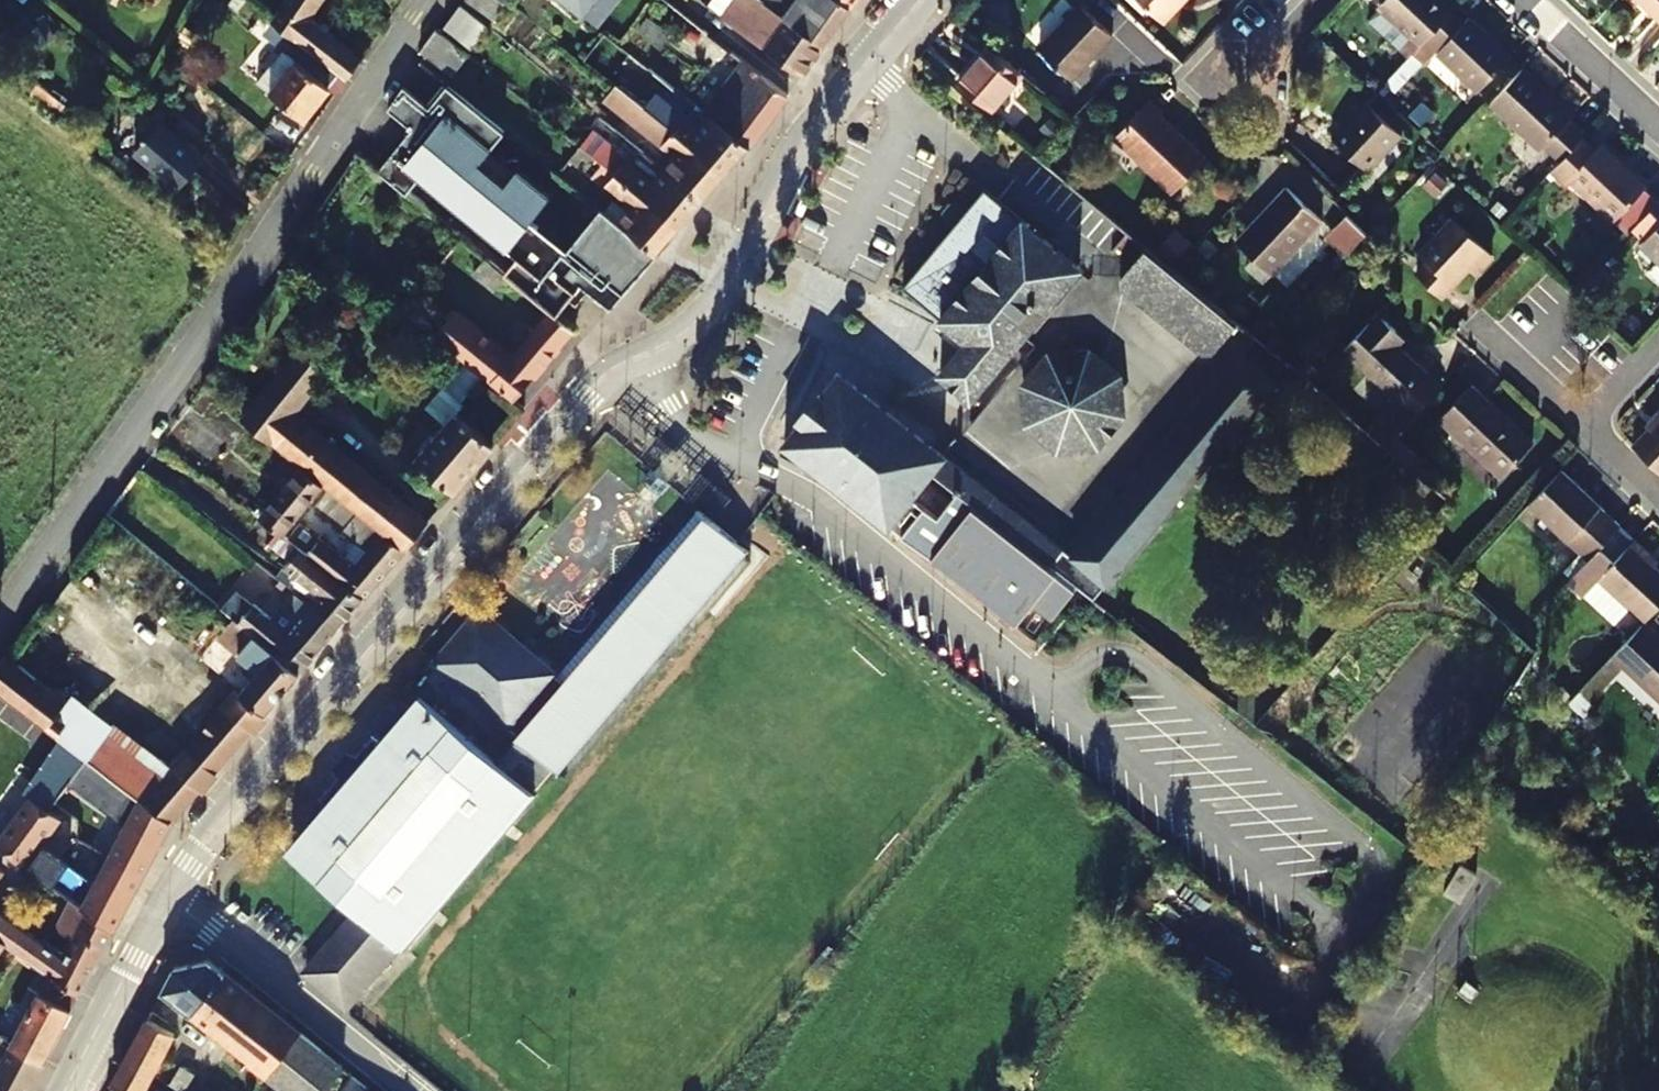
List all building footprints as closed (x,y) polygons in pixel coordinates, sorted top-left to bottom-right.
[(306,45),(341,72),(347,77),(361,57),(309,17),(321,0),(285,0),(271,18),(306,45)] [(470,46),(489,22),(461,0),(460,0),(441,24),(470,46)] [(505,0),(470,0),(492,18),(505,0)] [(581,16),(583,13),(594,22),(612,1),(611,0),(560,0),(581,16)] [(720,17),(732,0),(713,0),(708,8),(720,17)] [(823,46),(762,0),(732,0),(720,17),(803,76),(823,46)] [(850,8),(840,0),(762,0),(823,46),(850,8)] [(1164,22),(1184,0),(1139,0),(1164,22)] [(1452,12),(1440,0),(1374,0),(1379,5),(1378,7),(1380,8),(1368,21),(1409,59),(1421,45),(1452,12)] [(1658,20),(1658,0),(1638,0),(1658,20)] [(1070,79),(1113,34),(1080,4),(1039,48),(1070,79)] [(1464,22),(1452,12),(1421,45),(1432,56),(1435,52),(1478,91),(1509,57),(1468,18),(1464,22)] [(658,47),(667,36),(645,19),(636,30),(658,47)] [(452,77),(468,54),(435,29),(419,51),(452,77)] [(305,118),(341,72),(306,45),(270,92),(305,118)] [(958,81),(991,109),(1021,74),(988,46),(958,81)] [(743,61),(704,112),(706,114),(751,146),(787,95),(743,61)] [(1545,145),(1561,160),(1581,138),(1584,135),(1567,120),(1572,116),(1522,68),(1489,103),(1540,150),(1545,145)] [(610,310),(656,253),(604,211),(570,253),(534,224),(554,199),(520,172),(508,187),(482,166),(508,134),(474,107),(467,115),(450,101),(439,115),(408,90),(390,111),(415,132),(382,174),(403,191),(418,172),(485,226),(481,230),(514,257),(567,299),(575,305),(586,291),(610,310)] [(467,115),(474,107),(456,93),(450,101),(467,115)] [(725,174),(751,146),(706,114),(696,128),(685,120),(653,95),(642,108),(725,174)] [(1365,170),(1399,134),(1361,99),(1342,119),(1350,126),(1336,141),(1365,170)] [(1162,113),(1150,101),(1114,139),(1173,194),(1207,158),(1161,116),(1162,113)] [(696,106),(685,120),(696,128),(706,114),(704,112),(696,106)] [(703,200),(725,174),(642,108),(630,121),(670,154),(661,166),(703,200)] [(178,190),(203,157),(162,122),(135,152),(178,190)] [(591,132),(580,145),(680,226),(703,200),(661,166),(650,179),(633,165),(591,132)] [(1595,150),(1581,138),(1561,160),(1551,171),(1566,183),(1569,179),(1614,221),(1645,188),(1599,146),(1595,150)] [(568,160),(597,184),(615,198),(604,211),(656,253),(680,226),(580,145),(568,160)] [(643,151),(633,165),(650,179),(661,166),(643,151)] [(615,198),(597,184),(586,197),(604,211),(615,198)] [(1287,187),(1236,241),(1270,273),(1321,220),(1287,187)] [(903,286),(940,317),(944,313),(970,335),(967,339),(941,371),(972,398),(1082,267),(1044,236),(1045,232),(1037,224),(1033,225),(986,188),(903,286)] [(1658,203),(1632,229),(1644,239),(1640,244),(1658,262),(1649,271),(1658,281),(1658,204),(1658,203)] [(1323,234),(1344,254),(1366,230),(1345,210),(1323,234)] [(1482,267),(1493,255),(1452,217),(1418,255),(1426,262),(1415,273),(1440,297),(1474,261),(1482,267)] [(1173,261),(1191,240),(1174,225),(1156,246),(1173,261)] [(1147,247),(1123,276),(1124,288),(1201,352),(1213,350),(1237,322),(1147,247)] [(514,401),(572,328),(555,314),(549,310),(510,359),(382,256),(363,279),(514,401)] [(549,310),(555,314),(567,299),(514,257),(502,272),(506,275),(549,310)] [(495,290),(506,275),(502,272),(485,258),(473,273),(495,290)] [(940,317),(967,339),(970,335),(944,313),(940,317)] [(1385,444),(1440,386),(1388,337),(1394,330),(1377,313),(1342,350),(1365,370),(1395,399),(1368,429),(1385,444)] [(929,472),(957,494),(971,505),(1075,587),(1091,600),(1288,365),(1254,336),(1070,556),(943,455),(929,472)] [(243,419),(291,457),(324,484),(331,489),(404,548),(429,519),(295,414),(330,369),(300,345),(243,419)] [(1029,424),(1045,438),(1104,367),(1086,353),(1049,356),(1025,386),(1029,424)] [(1118,379),(1104,367),(1045,438),(1059,450),(1095,446),(1120,417),(1118,379)] [(826,391),(837,400),(836,401),(825,392),(823,395),(832,403),(831,406),(820,398),(799,424),(784,444),(887,526),(929,472),(943,455),(840,374),(826,391)] [(1503,477),(1533,444),(1471,383),(1439,418),(1503,477)] [(418,456),(415,458),(453,490),(492,443),(455,412),(462,403),(441,387),(424,407),(444,425),(418,456)] [(821,389),(825,392),(836,401),(837,400),(826,391),(822,388),(821,389)] [(818,392),(795,421),(799,424),(820,398),(831,406),(832,403),(823,395),(818,392)] [(1632,447),(1658,473),(1658,419),(1632,447)] [(290,481),(262,516),(362,597),(404,548),(331,489),(315,508),(369,550),(356,566),(296,520),(324,484),(291,457),(279,471),(290,481)] [(1528,504),(1588,561),(1600,548),(1620,526),(1560,470),(1528,504)] [(957,494),(936,519),(923,508),(900,536),(929,559),(971,505),(957,494)] [(1075,587),(971,505),(929,559),(1015,626),(1033,604),(1051,618),(1075,587)] [(277,576),(316,607),(339,624),(362,597),(262,516),(251,529),(263,539),(261,543),(287,564),(277,576)] [(682,553),(571,684),(526,737),(501,766),(534,793),(555,769),(561,772),(749,551),(710,519),(682,553)] [(671,544),(561,675),(571,684),(682,553),(671,544)] [(1600,548),(1588,561),(1568,582),(1582,594),(1598,577),(1644,621),(1658,605),(1658,571),(1630,544),(1613,561),(1600,548)] [(299,671),(339,624),(316,607),(314,609),(301,624),(291,635),(257,604),(255,607),(238,591),(223,608),(299,671)] [(301,624),(314,609),(300,597),(288,611),(301,624)] [(87,758),(171,822),(299,671),(223,608),(216,602),(201,620),(240,653),(238,655),(258,672),(164,782),(75,713),(66,725),(55,716),(65,702),(5,655),(0,662),(0,692),(87,758)] [(526,737),(571,684),(561,675),(536,654),(527,655),(520,650),(519,648),(523,643),(483,609),(438,663),(526,737)] [(1612,655),(1623,665),(1658,698),(1658,638),(1643,623),(1612,655)] [(1590,700),(1623,665),(1612,655),(1579,691),(1590,700)] [(405,946),(534,793),(501,766),(424,701),(387,744),(376,735),(322,799),(332,807),(292,853),(361,909),(405,946)] [(12,855),(26,866),(89,782),(132,815),(124,830),(104,820),(90,847),(109,857),(92,891),(64,870),(53,886),(88,912),(113,929),(171,822),(87,758),(49,809),(32,796),(0,840),(0,846),(12,855)] [(17,877),(26,866),(12,855),(3,868),(17,877)] [(1458,861),(1443,890),(1459,899),(1475,869),(1458,861)] [(1478,910),(1495,884),(1478,873),(1461,899),(1478,910)] [(349,1011),(405,946),(361,909),(306,975),(349,1011)] [(7,942),(50,973),(78,994),(113,929),(88,912),(64,957),(0,912),(0,937),(7,942)] [(175,968),(162,991),(245,1057),(251,1062),(249,1064),(282,1090),(323,1090),(343,1066),(212,961),(175,968)] [(50,973),(13,1045),(42,1063),(78,994),(50,973)] [(123,1090),(144,1090),(174,1033),(147,1018),(113,1084),(123,1090)] [(42,1063),(13,1045),(0,1069),(0,1090),(27,1090),(42,1063)]
